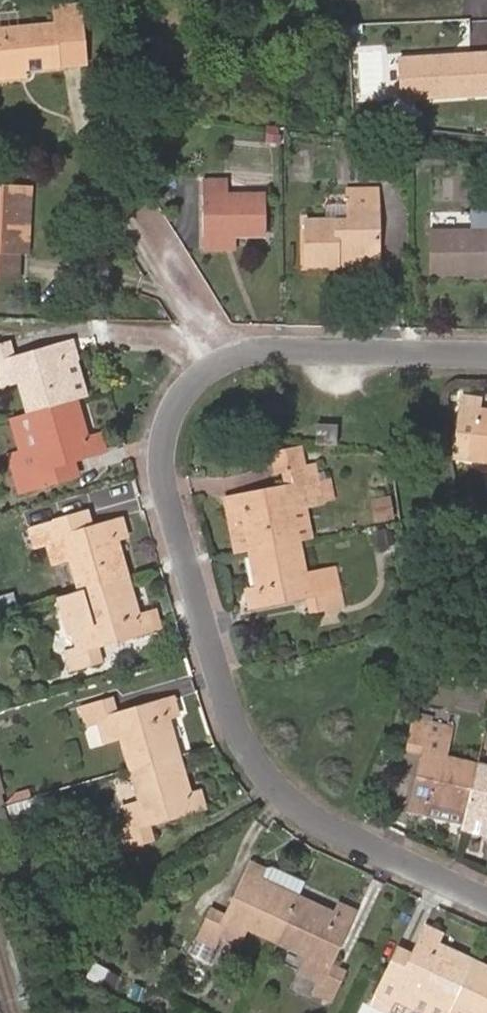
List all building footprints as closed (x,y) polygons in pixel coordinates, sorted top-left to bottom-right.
[(80,7),(54,9),(55,24),(0,28),(0,72),(24,70),(60,67),(60,66),(58,43),(84,41),(80,7)] [(86,63),(84,41),(58,43),(60,66),(86,63)] [(486,94),(486,54),(399,58),(401,98),(486,94)] [(24,76),(24,70),(0,72),(0,78),(24,76)] [(282,144),(282,136),(267,135),(267,144),(282,144)] [(202,235),(233,235),(263,234),(263,193),(226,192),(226,177),(202,177),(202,235)] [(17,252),(21,186),(0,185),(0,251),(17,252)] [(27,253),(31,187),(21,186),(17,252),(27,253)] [(376,204),(376,188),(349,189),(349,204),(376,204)] [(339,253),(377,254),(376,204),(349,204),(349,218),(306,219),(306,264),(339,264),(339,253)] [(472,209),(472,230),(486,230),(486,210),(472,209)] [(486,271),(486,230),(472,230),(432,230),(433,271),(464,271),(486,271)] [(233,248),(233,235),(202,235),(202,248),(233,248)] [(16,280),(17,252),(0,251),(0,279),(16,280)] [(377,264),(377,254),(339,253),(339,264),(377,264)] [(25,413),(76,399),(65,361),(75,358),(70,341),(13,357),(8,342),(0,344),(0,385),(0,386),(16,381),(25,413)] [(76,399),(86,396),(75,358),(65,361),(76,399)] [(461,394),(455,455),(486,461),(486,409),(474,408),(476,396),(461,394)] [(76,399),(25,413),(35,446),(19,451),(25,470),(15,473),(20,490),(50,482),(45,466),(71,459),(103,450),(97,431),(86,434),(76,399)] [(35,446),(25,413),(10,418),(19,451),(35,446)] [(315,423),(315,443),(337,444),(336,424),(315,423)] [(274,472),(281,471),(300,467),(296,447),(270,452),(274,472)] [(25,470),(19,451),(9,453),(15,473),(25,470)] [(76,475),(71,459),(45,466),(50,482),(76,475)] [(240,511),(248,550),(300,540),(293,510),(308,507),(323,504),(316,464),(300,467),(281,471),(284,486),(228,497),(231,513),(240,511)] [(394,518),(391,496),(372,499),(375,522),(394,518)] [(222,498),(233,553),(248,550),(240,511),(231,513),(228,497),(222,498)] [(300,540),(314,537),(308,507),(293,510),(300,540)] [(77,591),(126,577),(116,539),(126,536),(121,520),(65,536),(60,519),(30,528),(36,545),(46,542),(52,563),(68,558),(77,591)] [(300,540),(248,550),(255,585),(245,588),(249,606),(306,595),(309,611),(342,605),(335,565),(306,571),(300,540)] [(77,591),(56,597),(61,613),(65,612),(75,647),(65,650),(70,667),(100,659),(96,644),(152,628),(147,611),(137,614),(126,577),(77,591)] [(119,737),(129,769),(178,754),(167,716),(177,714),(172,697),(116,714),(112,698),(82,707),(88,724),(98,722),(104,741),(119,737)] [(468,815),(480,763),(446,755),(452,726),(413,718),(406,750),(421,754),(409,811),(429,815),(431,807),(468,815)] [(178,754),(129,769),(138,801),(122,805),(128,825),(117,829),(122,846),(152,837),(148,823),(204,807),(198,789),(188,791),(178,754)] [(480,763),(468,815),(486,819),(486,764),(480,763)] [(456,828),(459,818),(435,811),(432,821),(456,828)] [(246,929),(275,942),(297,895),(262,878),(266,869),(250,861),(225,914),(212,908),(199,936),(215,945),(219,935),(239,943),(246,929)] [(297,895),(275,942),(307,957),(301,971),(319,980),(314,991),(331,998),(344,969),(330,963),(354,910),(338,903),(334,912),(297,895)] [(421,992),(450,1006),(473,958),(438,942),(441,933),(427,926),(401,978),(386,972),(373,1001),(389,1008),(394,998),(414,1006),(421,992)] [(267,958),(275,942),(246,929),(239,943),(238,945),(267,958)] [(450,1006),(465,1012),(486,1012),(486,965),(473,958),(450,1006)] [(93,964),(86,979),(109,990),(116,976),(93,964)]
